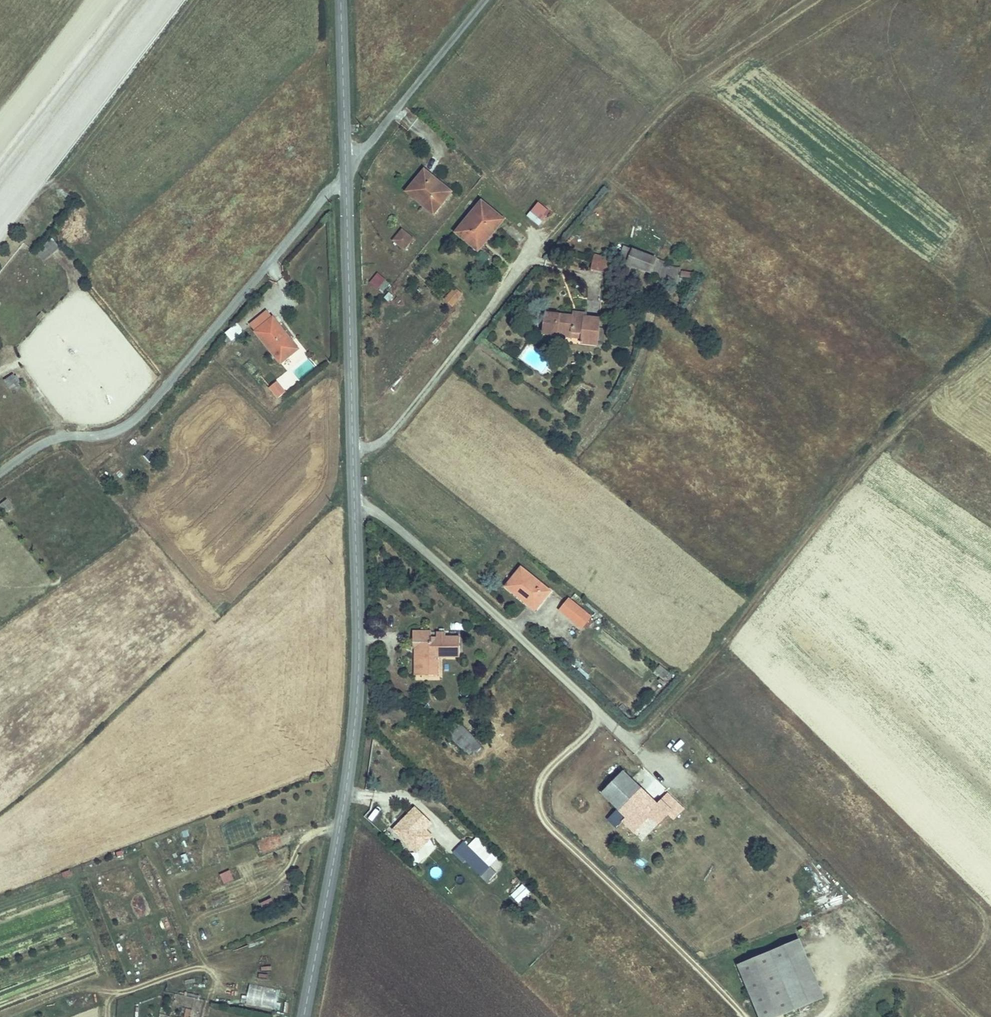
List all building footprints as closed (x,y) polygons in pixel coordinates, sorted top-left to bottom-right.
[(445,183),(427,167),(408,188),(435,212),(450,195),(442,187),(445,183)] [(506,217),(483,196),(456,226),(474,242),(485,231),(491,235),(506,217)] [(414,237),(404,228),(396,237),(406,246),(414,237)] [(42,261),(60,248),(51,237),(34,250),(42,261)] [(652,272),(657,255),(629,248),(625,265),(652,272)] [(591,269),(610,272),(613,257),(593,254),(591,269)] [(660,275),(664,265),(657,262),(652,271),(660,275)] [(661,275),(678,279),(681,268),(663,264),(661,275)] [(383,292),(390,283),(377,272),(369,282),(383,292)] [(443,299),(452,307),(464,295),(454,286),(443,299)] [(559,336),(562,315),(550,313),(547,335),(559,336)] [(598,346),(602,321),(587,319),(587,315),(577,313),(576,317),(562,315),(559,336),(583,340),(582,344),(598,346)] [(299,345),(273,315),(255,328),(281,360),(299,345)] [(224,332),(229,340),(242,333),(238,324),(224,332)] [(5,379),(9,388),(19,383),(15,374),(5,379)] [(268,386),(276,398),(288,390),(279,378),(268,386)] [(13,507),(6,499),(0,504),(0,506),(6,513),(13,507)] [(549,595),(520,572),(503,592),(532,616),(549,595)] [(559,613),(566,618),(575,607),(568,602),(559,613)] [(591,621),(575,607),(566,618),(582,631),(591,621)] [(413,644),(421,643),(422,675),(438,675),(437,656),(461,654),(460,636),(446,637),(446,632),(436,632),(436,637),(431,637),(430,631),(412,631),(413,644)] [(477,743),(459,725),(448,735),(467,753),(477,743)] [(668,820),(674,825),(679,820),(663,804),(659,808),(626,776),(613,788),(649,823),(657,815),(665,823),(668,820)] [(613,788),(606,796),(640,831),(649,823),(613,788)] [(684,815),(668,799),(663,804),(679,820),(684,815)] [(399,819),(416,835),(424,828),(407,811),(399,819)] [(393,825),(409,841),(416,835),(399,819),(393,825)] [(418,836),(410,848),(418,853),(426,841),(418,836)] [(499,875),(463,840),(455,848),(491,883),(499,875)] [(435,867),(432,875),(440,878),(442,870),(435,867)] [(224,884),(234,880),(229,869),(219,874),(224,884)] [(805,893),(813,889),(805,870),(797,874),(805,893)] [(521,883),(510,895),(518,903),(530,892),(521,883)] [(260,901),(262,909),(275,905),(272,897),(260,901)] [(800,940),(738,965),(759,1016),(774,1016),(823,997),(800,940)] [(278,1009),(279,987),(247,985),(246,1007),(278,1009)]
